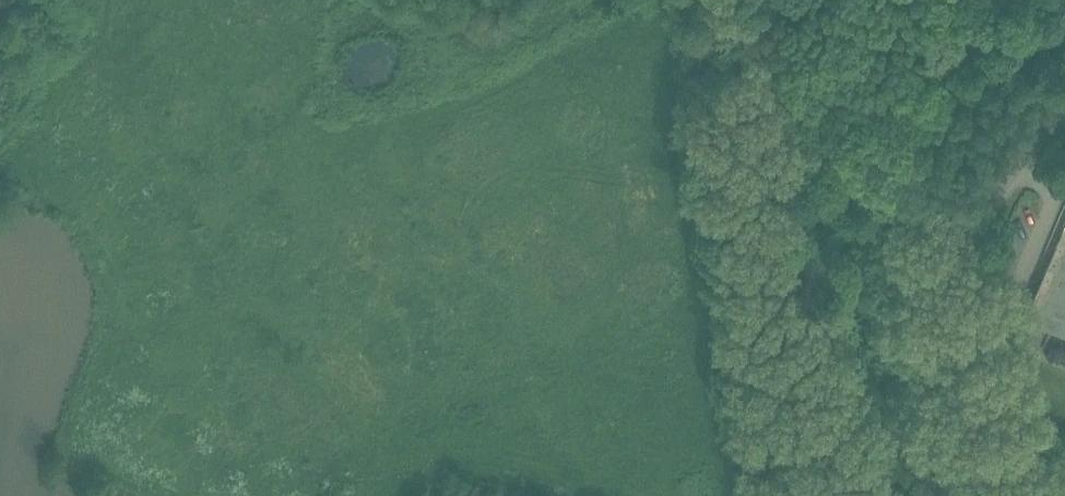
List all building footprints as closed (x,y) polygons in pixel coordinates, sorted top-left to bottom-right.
[(1064,335),(1064,224),(1025,318),(1064,335)]
